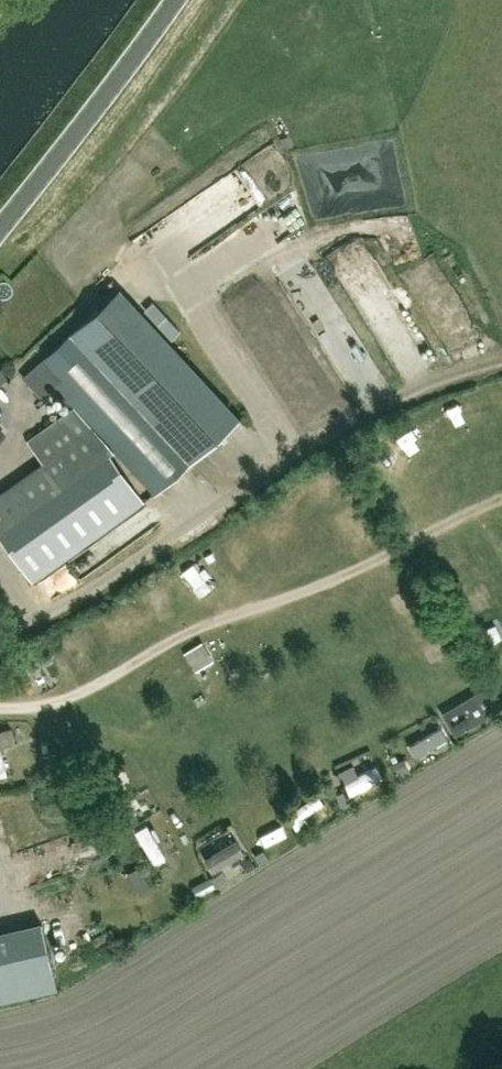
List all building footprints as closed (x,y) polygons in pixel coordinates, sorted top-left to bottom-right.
[(275,175),(216,204),(231,234),(290,205),(275,175)] [(368,232),(343,251),(360,273),(385,254),(368,232)] [(0,493),(0,537),(33,583),(145,503),(109,454),(113,451),(153,495),(240,416),(120,286),(22,378),(40,397),(53,386),(62,396),(73,406),(26,440),(43,462),(0,493)] [(392,435),(388,459),(421,464),(425,440),(392,435)] [(81,581),(99,566),(87,552),(69,567),(81,581)] [(202,644),(213,665),(232,654),(221,633),(202,644)] [(63,663),(50,668),(55,681),(68,676),(63,663)] [(483,692),(447,714),(456,730),(493,709),(491,705),(493,704),(488,695),(486,696),(483,692)] [(421,755),(455,738),(448,726),(415,743),(421,755)] [(16,734),(2,737),(10,771),(25,768),(16,734)] [(367,770),(374,783),(401,770),(395,757),(367,770)] [(142,815),(171,799),(158,776),(129,793),(142,815)] [(323,807),(336,800),(331,790),(303,803),(315,826),(329,819),(323,807)] [(289,805),(260,821),(267,835),(297,819),(289,805)] [(228,863),(263,847),(256,832),(221,849),(228,863)] [(185,849),(173,856),(181,869),(193,862),(185,849)] [(0,932),(0,1000),(57,987),(42,922),(0,932)]
